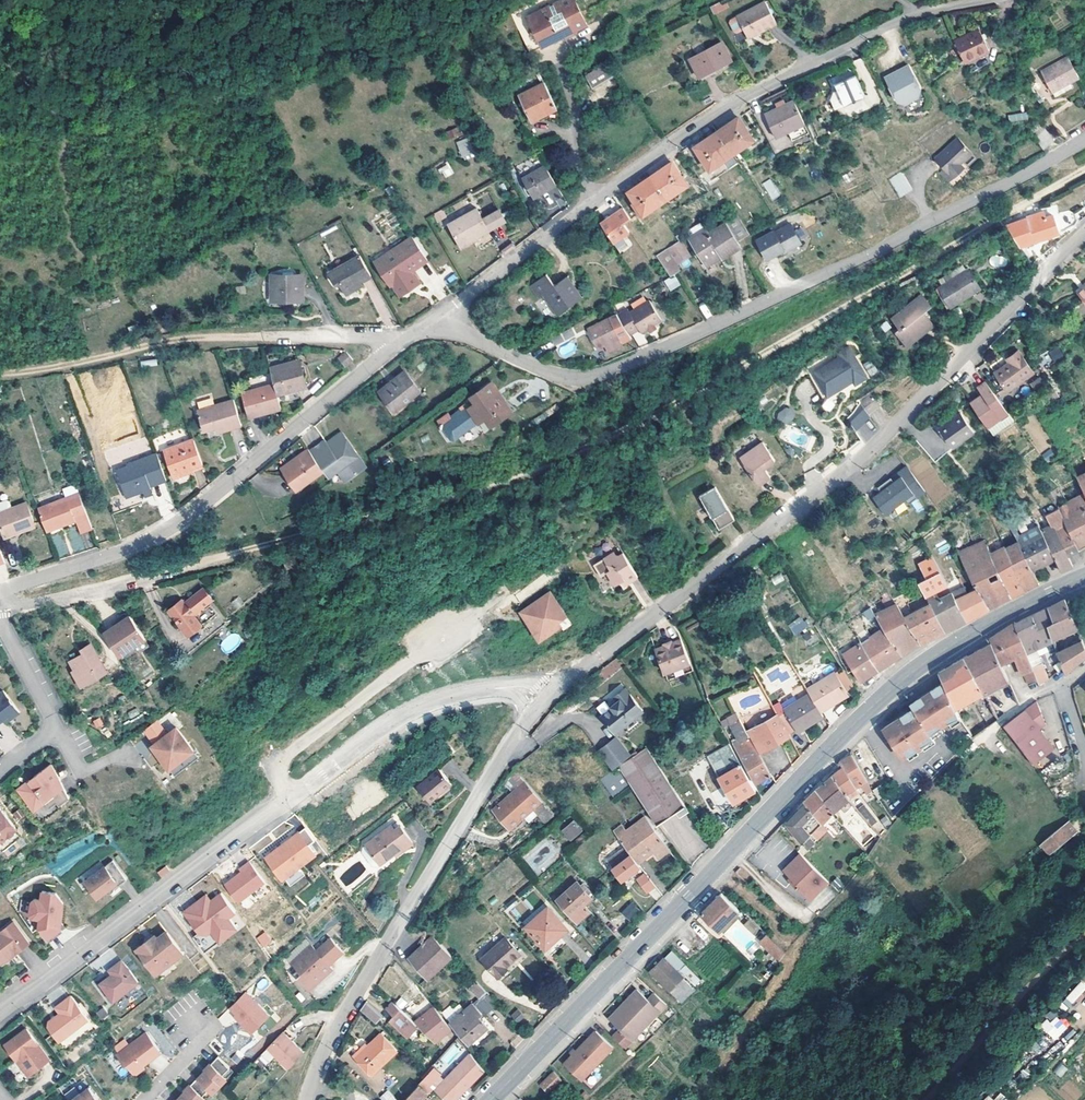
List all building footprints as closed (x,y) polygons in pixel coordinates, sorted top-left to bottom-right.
[(514,24),(529,54),(586,25),(573,0),(563,0),(514,24)] [(718,2),(708,7),(712,14),(721,8),(718,2)] [(774,24),(763,2),(735,16),(742,30),(746,38),(774,24)] [(735,33),(742,30),(735,16),(728,20),(728,22),(732,32),(735,33)] [(989,51),(979,30),(954,42),(965,63),(989,51)] [(731,59),(721,41),(690,58),(700,76),(731,59)] [(1078,77),(1066,58),(1040,73),(1054,97),(1071,86),(1068,82),(1078,77)] [(614,72),(608,62),(585,75),(592,87),(616,74),(614,72)] [(882,76),(895,100),(902,103),(916,95),(919,88),(906,64),(895,70),(882,76)] [(863,94),(853,73),(833,83),(835,87),(832,89),(830,98),(835,109),(863,94)] [(557,109),(544,84),(518,97),(531,122),(557,109)] [(887,103),(878,85),(875,87),(885,105),(887,103)] [(804,123),(792,99),(781,104),(782,105),(778,107),(777,106),(763,113),(774,136),(787,130),(804,123)] [(1027,112),(1008,115),(1009,122),(1028,119),(1027,112)] [(730,154),(752,139),(737,118),(727,124),(715,132),(730,154)] [(808,132),(804,123),(787,130),(791,139),(808,132)] [(445,130),(446,139),(460,137),(459,128),(445,130)] [(1052,140),(1043,128),(1035,135),(1044,146),(1052,140)] [(708,169),(730,154),(715,132),(705,139),(693,147),(708,169)] [(463,160),(475,155),(468,137),(455,142),(463,160)] [(969,154),(955,139),(932,160),(949,178),(960,167),(957,164),(969,154)] [(648,178),(664,200),(686,185),(671,162),(660,170),(648,178)] [(438,168),(443,178),(453,174),(448,163),(438,168)] [(564,201),(545,167),(521,182),(533,201),(548,192),(556,205),(564,201)] [(962,169),(960,167),(949,178),(951,179),(962,169)] [(911,186),(900,169),(887,177),(897,194),(911,186)] [(642,214),(664,200),(648,178),(637,185),(627,192),(642,214)] [(770,178),(762,184),(773,200),(781,194),(770,178)] [(1080,198),(1084,198),(1084,181),(1076,183),(1080,198)] [(623,207),(600,222),(613,242),(629,231),(623,223),(630,218),(623,207)] [(1051,214),(1057,231),(1073,222),(1075,217),(1070,209),(1066,207),(1051,214)] [(481,218),(475,208),(447,223),(459,246),(487,230),(481,218)] [(503,221),(497,209),(481,218),(487,230),(503,221)] [(443,216),(440,210),(432,214),(436,221),(443,216)] [(721,257),(738,245),(734,240),(747,232),(735,214),(706,232),(704,228),(687,239),(704,263),(718,253),(721,257)] [(1057,231),(1051,214),(1027,221),(1026,217),(1014,220),(1015,223),(1011,225),(1010,223),(1006,225),(1019,245),(1034,239),(1057,231)] [(800,244),(790,225),(774,233),(773,231),(755,240),(766,259),(782,251),(783,252),(800,244)] [(415,242),(413,236),(387,253),(390,258),(378,266),(390,284),(392,283),(399,294),(412,286),(405,275),(412,270),(427,260),(415,242)] [(686,254),(678,242),(656,255),(669,275),(672,274),(678,269),(674,263),(686,254)] [(390,258),(387,253),(374,261),(378,266),(390,258)] [(360,254),(339,265),(330,271),(337,282),(340,280),(346,290),(351,288),(357,284),(355,281),(359,278),(370,272),(360,254)] [(1003,255),(991,259),(993,267),(1006,263),(1003,255)] [(979,286),(967,268),(938,287),(950,305),(979,286)] [(419,281),(412,270),(405,275),(412,286),(419,281)] [(553,286),(546,275),(530,285),(538,298),(544,295),(557,314),(580,299),(565,277),(553,286)] [(676,281),(673,275),(660,281),(663,287),(676,281)] [(301,300),(301,276),(271,276),(271,300),(301,300)] [(582,297),(568,276),(565,277),(580,299),(582,297)] [(1077,293),(1084,301),(1084,285),(1077,293)] [(931,308),(921,294),(891,316),(898,326),(894,329),(902,340),(915,331),(917,334),(931,325),(923,313),(931,308)] [(660,320),(649,300),(628,313),(626,309),(616,314),(629,335),(638,330),(640,333),(648,328),(650,332),(656,328),(653,324),(660,320)] [(609,317),(622,342),(630,337),(629,335),(616,314),(616,313),(609,317)] [(622,342),(609,317),(587,327),(597,347),(605,344),(608,351),(622,344),(622,342)] [(574,334),(570,326),(551,336),(555,344),(574,334)] [(574,342),(557,347),(560,358),(577,353),(574,342)] [(839,357),(824,366),(813,372),(827,394),(838,388),(853,379),(855,382),(866,376),(847,346),(836,353),(839,357)] [(1053,362),(1064,356),(1058,346),(1048,352),(1053,362)] [(1011,392),(1018,386),(1036,371),(1018,350),(1011,356),(1013,359),(1009,363),(1005,366),(996,374),(1011,392)] [(352,360),(345,352),(337,358),(344,366),(352,360)] [(156,359),(140,362),(141,367),(157,364),(156,359)] [(300,366),(299,363),(280,369),(280,371),(300,366)] [(274,386),(277,398),(296,392),(306,389),(300,366),(280,371),(280,369),(270,371),(274,386)] [(420,390),(405,371),(380,392),(385,399),(383,402),(384,403),(394,416),(415,400),(412,397),(420,390)] [(1034,390),(1044,383),(1039,377),(1030,384),(1034,390)] [(499,391),(493,382),(471,397),(476,403),(470,407),(480,422),(486,417),(492,426),(516,409),(508,402),(506,403),(500,396),(498,397),(495,394),(498,392),(499,391)] [(993,393),(986,383),(978,388),(984,396),(971,405),(989,429),(994,435),(1013,420),(1009,415),(993,393)] [(277,398),(274,386),(240,395),(246,420),(267,414),(267,411),(280,408),(279,405),(277,398)] [(298,400),(296,392),(277,398),(279,405),(298,400)] [(878,404),(869,393),(859,401),(867,412),(878,404)] [(240,426),(233,400),(196,410),(201,430),(220,425),(222,431),(240,426)] [(869,414),(867,412),(859,401),(844,415),(852,426),(869,414)] [(783,405),(776,418),(789,425),(796,412),(783,405)] [(974,431),(961,413),(940,428),(953,447),(974,431)] [(329,445),(346,469),(361,459),(342,433),(334,439),(335,441),(329,445)] [(1084,493),(1084,433),(1070,440),(1075,450),(1079,457),(1070,462),(1083,488),(1084,493)] [(201,464),(191,439),(163,450),(171,477),(181,474),(180,471),(201,464)] [(310,451),(323,471),(328,478),(338,471),(340,474),(346,469),(329,445),(328,443),(326,440),(310,451)] [(774,458),(762,440),(739,456),(758,484),(770,475),(764,466),(774,458)] [(297,489),(323,471),(310,451),(309,449),(300,454),(302,457),(284,470),(297,489)] [(1050,449),(1041,455),(1047,463),(1055,457),(1050,449)] [(125,497),(148,488),(150,487),(149,485),(164,480),(154,453),(137,459),(126,463),(126,466),(115,470),(125,497)] [(302,457),(300,454),(282,467),(284,470),(302,457)] [(346,469),(340,474),(341,476),(350,478),(366,467),(361,459),(346,469)] [(880,489),(872,495),(884,511),(904,496),(908,501),(916,495),(915,495),(910,487),(918,481),(905,464),(890,476),(889,476),(879,483),(883,487),(880,489)] [(910,487),(915,495),(923,489),(918,481),(910,487)] [(715,488),(714,486),(698,496),(718,529),(734,519),(715,488)] [(1059,506),(1069,528),(1077,546),(1084,542),(1084,495),(1069,502),(1059,487),(1049,494),(1059,506)] [(86,516),(79,497),(55,505),(38,511),(46,533),(58,529),(58,527),(86,516)] [(918,499),(912,501),(916,512),(922,510),(918,499)] [(15,508),(13,509),(10,502),(7,500),(0,503),(0,524),(5,538),(23,531),(35,527),(26,504),(15,508)] [(1069,528),(1059,506),(1047,513),(1055,530),(1065,551),(1077,546),(1069,528)] [(91,530),(86,516),(58,527),(58,529),(75,523),(79,534),(91,530)] [(1030,567),(1054,557),(1051,548),(1043,530),(1041,525),(1019,534),(1011,520),(1008,522),(1018,540),(1019,541),(1023,550),(1030,567)] [(1051,548),(1054,557),(1060,572),(1066,570),(1072,568),(1065,551),(1055,530),(1050,531),(1045,522),(1040,524),(1041,525),(1043,530),(1051,548)] [(60,555),(68,551),(60,534),(52,538),(60,555)] [(1037,581),(1030,567),(1023,550),(1019,541),(1018,540),(1004,547),(1024,588),(1031,585),(1037,581)] [(997,569),(989,554),(983,541),(959,554),(977,588),(987,607),(1000,601),(1010,595),(997,569)] [(1024,588),(1004,547),(989,554),(997,569),(1010,595),(1017,592),(1024,588)] [(638,576),(624,553),(620,556),(613,554),(604,560),(611,570),(607,573),(616,586),(621,582),(625,587),(632,583),(631,581),(638,576)] [(946,581),(932,556),(920,564),(926,576),(933,588),(946,581)] [(976,612),(987,607),(977,588),(974,590),(965,574),(959,577),(947,583),(964,618),(976,612)] [(925,593),(930,601),(945,628),(954,624),(964,618),(947,583),(946,581),(933,588),(925,593)] [(212,597),(203,586),(193,594),(192,594),(187,599),(186,599),(184,600),(182,598),(168,608),(188,634),(202,623),(193,613),(206,603),(212,597)] [(549,590),(519,610),(535,634),(546,626),(549,630),(559,623),(562,627),(570,622),(549,590)] [(231,603),(238,609),(244,602),(237,596),(231,603)] [(911,646),(920,641),(903,616),(898,607),(891,596),(883,601),(886,604),(888,603),(890,607),(875,613),(879,619),(885,627),(901,653),(911,646)] [(1057,601),(1047,606),(1054,620),(1046,625),(1051,638),(1075,625),(1064,597),(1057,601)] [(930,636),(945,628),(930,601),(903,616),(920,641),(930,636)] [(869,617),(875,613),(870,605),(863,610),(869,617)] [(1014,622),(1025,651),(1035,647),(1052,640),(1051,638),(1046,625),(1054,620),(1047,606),(1040,610),(1027,616),(1014,622)] [(115,626),(108,631),(105,633),(121,655),(124,654),(137,643),(146,637),(131,614),(121,621),(115,626)] [(788,624),(793,635),(808,628),(802,617),(788,624)] [(885,627),(879,619),(875,621),(880,629),(872,635),(866,627),(856,634),(861,641),(878,668),(890,661),(901,653),(885,627)] [(992,642),(1001,662),(1015,656),(1020,672),(1024,671),(1028,682),(1036,679),(1030,665),(1025,651),(1014,622),(1013,621),(1001,629),(989,637),(992,642)] [(546,626),(535,634),(538,638),(549,630),(546,626)] [(221,641),(225,651),(242,644),(238,634),(221,641)] [(1060,664),(1062,667),(1063,671),(1064,673),(1076,662),(1084,654),(1084,649),(1081,638),(1057,652),(1060,664)] [(860,680),(878,668),(861,641),(843,652),(860,680)] [(105,668),(87,642),(78,648),(80,651),(83,654),(77,657),(75,654),(67,660),(73,669),(70,671),(80,685),(105,668)] [(963,656),(983,692),(1007,675),(1001,662),(992,642),(988,644),(975,650),(963,656)] [(1035,647),(1025,651),(1030,665),(1040,661),(1035,647)] [(697,676),(689,651),(679,654),(680,656),(673,659),(672,657),(663,660),(671,685),(697,676)] [(947,665),(938,671),(944,681),(958,704),(958,705),(983,692),(963,656),(947,665)] [(599,671),(606,680),(622,667),(616,659),(599,671)] [(1040,661),(1030,665),(1036,679),(1037,681),(1046,677),(1040,661)] [(820,710),(833,703),(832,700),(846,691),(835,672),(806,688),(809,693),(820,710)] [(958,704),(944,681),(931,690),(911,704),(914,709),(899,719),(885,729),(904,756),(933,736),(930,732),(948,719),(961,712),(960,710),(958,705),(958,704)] [(612,703),(626,721),(643,709),(624,685),(613,693),(617,698),(612,703)] [(0,692),(0,721),(3,718),(9,714),(11,717),(19,711),(3,690),(0,692)] [(847,694),(846,691),(832,700),(833,703),(847,694)] [(820,710),(809,693),(776,711),(777,713),(787,731),(795,726),(796,728),(805,722),(807,725),(823,716),(820,710)] [(1003,723),(1020,748),(1041,732),(1039,728),(1045,723),(1037,699),(1025,708),(1003,723)] [(998,717),(989,702),(975,709),(984,726),(998,717)] [(614,730),(626,721),(612,703),(611,703),(612,704),(601,713),(614,730)] [(775,709),(771,703),(752,713),(755,721),(775,709)] [(984,726),(975,709),(962,716),(970,731),(972,735),(984,726)] [(748,712),(740,717),(744,723),(752,719),(748,712)] [(787,731),(777,713),(749,729),(760,750),(789,734),(787,731)] [(744,723),(740,717),(729,722),(739,739),(732,743),(742,761),(754,782),(771,773),(744,723)] [(100,718),(92,721),(96,730),(104,726),(100,718)] [(144,729),(154,743),(166,733),(156,720),(144,729)] [(977,745),(1001,729),(995,721),(972,738),(977,745)] [(807,725),(805,722),(796,728),(797,731),(807,725)] [(166,733),(154,743),(164,755),(161,758),(168,768),(193,749),(176,726),(166,733)] [(1041,732),(1020,748),(1032,764),(1054,749),(1041,732)] [(629,756),(614,738),(609,742),(623,760),(629,756)] [(738,759),(728,741),(706,753),(733,802),(755,789),(738,759)] [(597,751),(612,769),(623,760),(609,742),(597,751)] [(164,755),(154,743),(151,745),(161,758),(164,755)] [(193,749),(168,768),(174,775),(198,756),(193,749)] [(623,761),(612,769),(599,778),(613,797),(629,785),(631,783),(655,766),(643,749),(633,756),(623,761)] [(856,788),(862,785),(866,792),(870,790),(868,787),(871,785),(852,754),(845,758),(839,761),(842,766),(856,788)] [(51,762),(17,787),(40,818),(68,796),(51,762)] [(888,775),(880,762),(864,772),(872,785),(888,775)] [(451,780),(439,765),(418,783),(430,798),(451,780)] [(665,779),(655,766),(631,783),(634,788),(651,813),(656,821),(673,809),(677,814),(687,808),(665,779)] [(856,788),(842,766),(836,771),(832,774),(832,775),(847,793),(856,788)] [(805,803),(790,819),(798,826),(808,836),(814,830),(831,812),(840,804),(845,810),(853,802),(848,797),(849,796),(847,793),(832,775),(818,786),(804,801),(805,803)] [(541,798),(525,779),(493,806),(509,825),(531,806),(541,798)] [(546,803),(541,798),(531,806),(536,812),(546,803)] [(553,811),(546,803),(536,812),(543,819),(553,811)] [(876,819),(862,803),(858,808),(867,819),(872,823),(876,819)] [(1,840),(7,835),(11,836),(15,833),(16,828),(0,808),(0,844),(1,840)] [(613,829),(623,842),(638,861),(652,850),(657,857),(668,848),(643,816),(625,829),(621,824),(613,829)] [(580,827),(574,819),(566,826),(573,833),(580,827)] [(786,823),(804,841),(808,836),(798,826),(790,819),(786,823)] [(409,841),(394,820),(364,841),(378,861),(398,847),(400,848),(409,841)] [(1071,834),(1061,822),(1039,841),(1049,852),(1071,834)] [(305,826),(266,856),(282,877),(284,876),(299,865),(315,853),(308,844),(314,839),(305,826)] [(573,833),(566,826),(564,827),(570,835),(573,833)] [(21,835),(16,828),(15,833),(11,836),(7,835),(1,840),(0,844),(0,851),(21,835)] [(814,831),(814,830),(808,836),(813,841),(819,836),(818,835),(814,831)] [(808,836),(804,841),(809,846),(813,841),(808,836)] [(378,861),(364,841),(360,844),(360,850),(370,863),(373,864),(378,861)] [(638,861),(623,842),(605,855),(622,878),(640,864),(638,861)] [(828,881),(800,853),(784,869),(791,876),(789,879),(797,887),(798,886),(811,899),(828,881)] [(112,860),(84,881),(94,895),(103,888),(104,889),(105,889),(106,890),(107,890),(110,890),(112,889),(114,887),(126,878),(112,860)] [(264,881),(248,860),(238,868),(240,870),(242,873),(235,878),(233,876),(224,883),(238,900),(264,881)] [(99,863),(78,878),(81,882),(102,866),(99,863)] [(165,865),(157,871),(161,876),(169,870),(165,865)] [(299,865),(284,876),(290,884),(304,873),(299,865)] [(655,883),(646,871),(637,877),(647,890),(655,883)] [(592,896),(577,880),(556,898),(577,921),(591,909),(585,903),(592,896)] [(832,889),(841,891),(842,883),(834,881),(832,889)] [(103,888),(94,895),(96,897),(106,890),(105,889),(104,889),(103,888)] [(38,926),(47,938),(60,928),(55,921),(56,906),(62,907),(62,901),(55,892),(41,890),(40,899),(34,898),(31,901),(30,913),(32,916),(40,917),(38,926)] [(235,910),(220,891),(210,899),(205,893),(183,910),(199,930),(206,931),(210,928),(219,939),(236,926),(227,915),(235,910)] [(738,910),(721,892),(711,902),(701,911),(718,929),(738,910)] [(640,907),(633,900),(623,910),(630,917),(640,907)] [(516,920),(526,911),(519,904),(509,913),(516,920)] [(567,927),(548,905),(525,925),(545,947),(567,927)] [(724,932),(749,957),(760,946),(752,938),(761,929),(750,918),(740,927),(735,922),(724,932)] [(0,931),(0,962),(2,962),(8,958),(9,954),(14,950),(15,952),(29,942),(13,921),(0,931)] [(206,931),(199,930),(192,935),(204,950),(219,939),(210,928),(206,931)] [(138,949),(155,972),(182,952),(166,930),(156,938),(150,943),(149,941),(145,941),(140,945),(138,949)] [(264,932),(256,939),(264,948),(272,941),(264,932)] [(786,950),(767,932),(761,939),(770,948),(766,953),(773,960),(768,966),(773,970),(786,950)] [(433,933),(409,955),(428,976),(452,953),(433,933)] [(154,934),(145,941),(149,941),(150,943),(156,938),(154,934)] [(316,948),(328,963),(344,951),(331,936),(316,948)] [(520,952),(506,936),(481,957),(494,972),(497,976),(507,967),(505,966),(520,952)] [(316,948),(311,943),(286,966),(307,990),(332,968),(328,963),(316,948)] [(694,988),(664,956),(650,970),(680,1002),(694,988)] [(100,982),(113,1000),(138,980),(121,958),(109,968),(112,972),(100,982)] [(497,1002),(487,991),(477,981),(469,987),(479,998),(451,1022),(468,1042),(487,1026),(480,1017),(497,1002)] [(1063,1002),(1070,1008),(1084,990),(1084,985),(1080,981),(1063,1002)] [(612,1034),(625,1047),(667,1006),(653,993),(647,999),(637,989),(609,1018),(618,1027),(612,1034)] [(246,991),(230,1007),(241,1018),(239,1020),(252,1032),(269,1014),(246,991)] [(88,1018),(70,995),(55,1006),(59,1012),(48,1020),(48,1025),(59,1040),(88,1018)] [(415,1002),(409,995),(398,1002),(405,1009),(415,1002)] [(395,1002),(391,998),(385,1005),(393,1013),(389,1017),(405,1033),(415,1022),(395,1002)] [(383,1016),(369,1002),(363,1008),(377,1023),(380,1019),(383,1016)] [(96,1012),(101,1020),(108,1015),(103,1008),(96,1012)] [(424,1032),(434,1042),(451,1028),(436,1008),(416,1024),(424,1032)] [(510,1015),(517,1024),(524,1018),(517,1009),(510,1015)] [(225,1028),(236,1020),(228,1010),(217,1018),(225,1028)] [(1069,1025),(1058,1015),(1051,1023),(1046,1019),(1039,1027),(1055,1041),(1069,1025)] [(297,1035),(288,1026),(268,1047),(290,1069),(306,1051),(293,1038),(297,1035)] [(49,1058),(26,1028),(5,1044),(16,1059),(19,1057),(23,1062),(21,1064),(29,1074),(49,1058)] [(597,1029),(563,1060),(580,1077),(612,1045),(597,1029)] [(145,1030),(116,1053),(125,1064),(126,1063),(132,1071),(136,1071),(144,1066),(142,1063),(160,1050),(145,1030)] [(398,1050),(380,1032),(355,1056),(372,1074),(398,1050)] [(207,1088),(211,1091),(219,1083),(215,1079),(229,1066),(217,1054),(204,1068),(205,1070),(197,1078),(196,1077),(183,1090),(184,1091),(177,1099),(176,1098),(173,1099),(195,1099),(207,1088)] [(466,1054),(434,1089),(446,1099),(453,1099),(482,1069),(466,1054)] [(1053,1071),(1060,1078),(1068,1070),(1061,1063),(1053,1071)] [(434,1066),(423,1079),(430,1085),(442,1072),(434,1066)] [(563,1078),(555,1069),(541,1083),(549,1091),(563,1078)] [(430,1085),(423,1079),(421,1081),(428,1087),(430,1085)] [(1082,1096),(1071,1080),(1057,1089),(1065,1099),(1075,1099),(1082,1096)] [(419,1083),(413,1090),(404,1099),(420,1099),(422,1098),(428,1092),(432,1087),(430,1085),(428,1087),(421,1081),(419,1083)] [(88,1085),(69,1099),(100,1099),(88,1085)] [(389,1090),(379,1096),(382,1099),(396,1099),(389,1090)]
